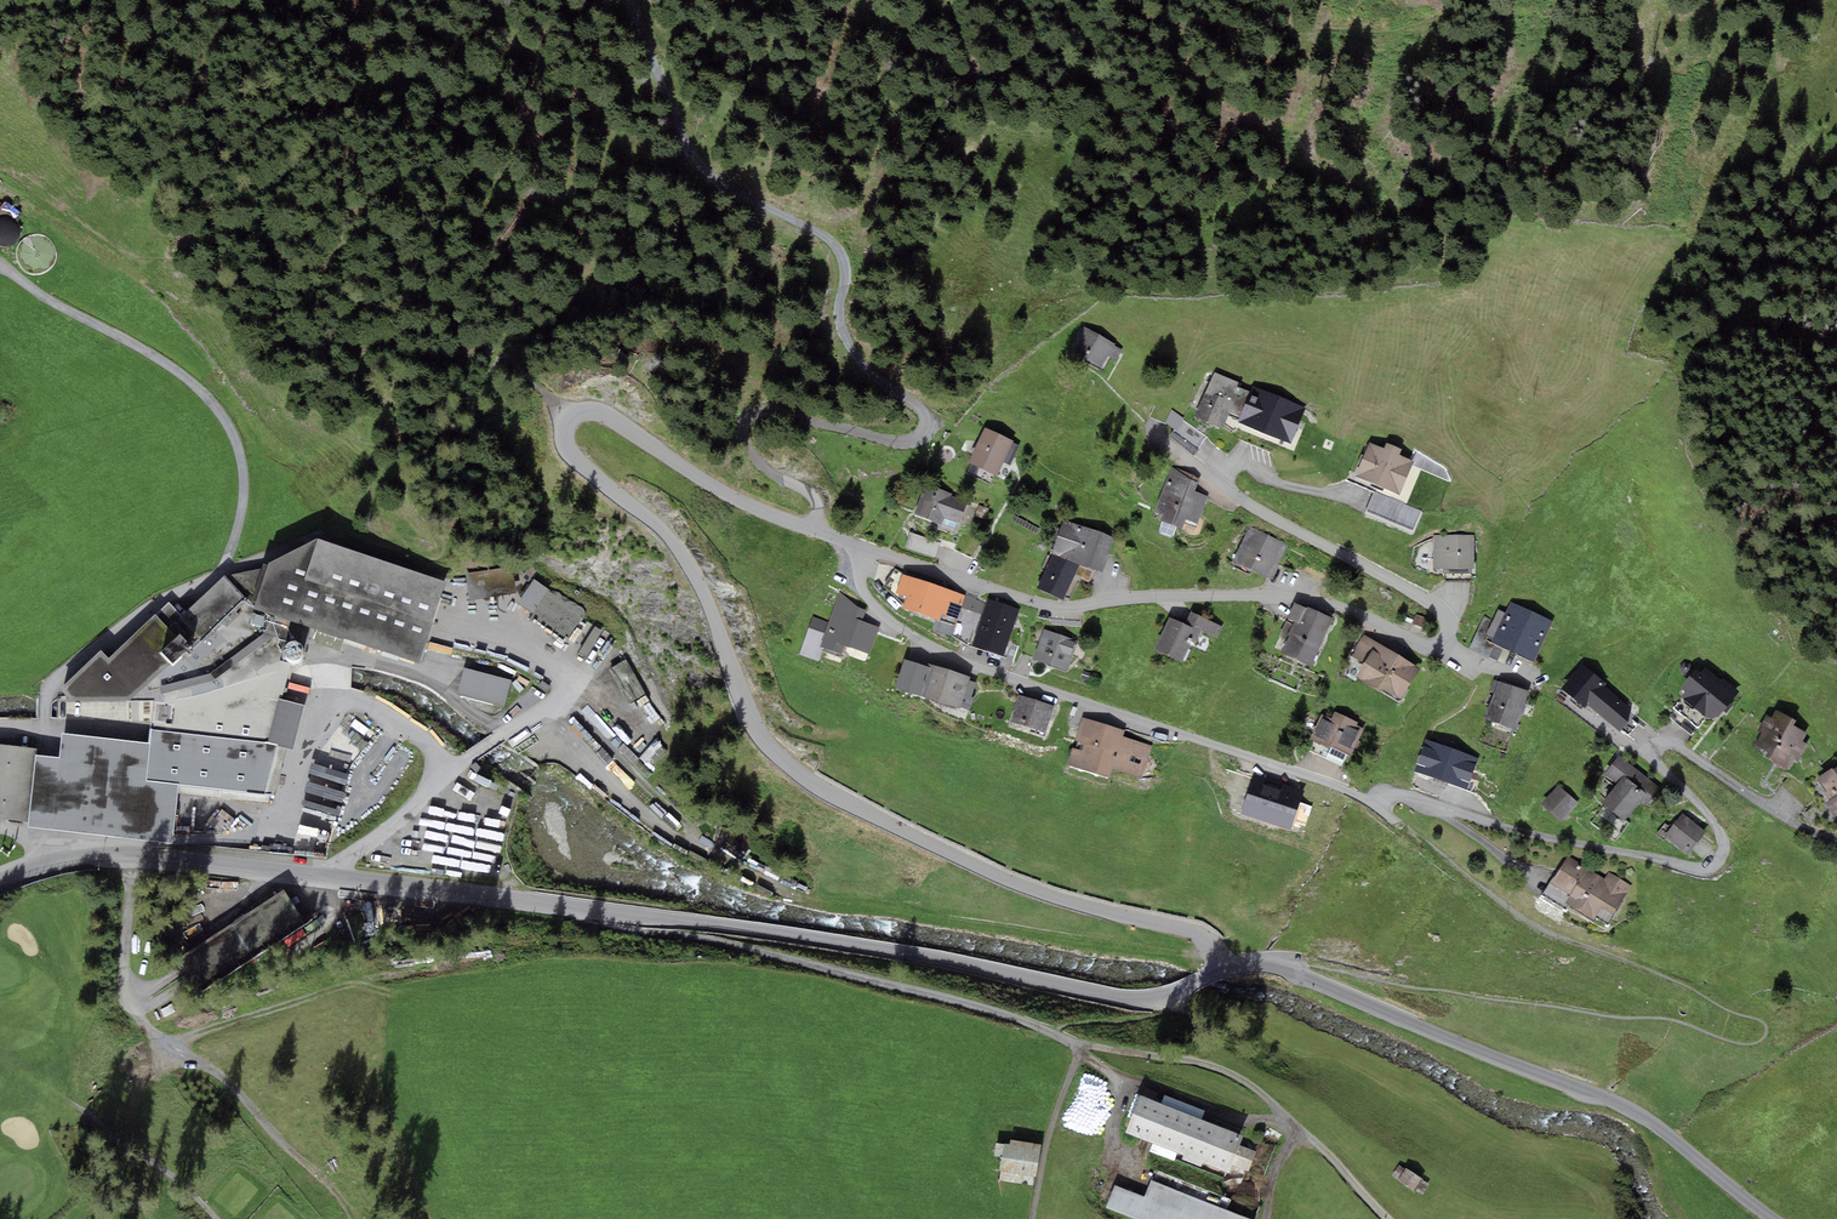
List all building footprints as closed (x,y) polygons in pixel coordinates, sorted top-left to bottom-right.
[(1102,367),(1107,357),(1116,361),(1122,351),(1113,346),(1115,343),(1082,326),(1069,350),(1102,367)] [(1221,429),(1229,413),(1239,417),(1250,391),(1238,386),(1239,383),(1215,372),(1193,417),(1221,429)] [(1306,408),(1252,386),(1250,391),(1239,417),(1237,422),(1291,444),(1306,408)] [(1194,456),(1206,438),(1207,437),(1183,420),(1185,419),(1172,410),(1165,423),(1174,430),(1169,436),(1194,456)] [(1013,441),(985,427),(968,463),(997,476),(1003,463),(1009,466),(1019,446),(1012,443),(1013,441)] [(1414,461),(1400,456),(1402,449),(1386,443),(1384,449),(1369,442),(1355,476),(1399,495),(1414,461)] [(1199,479),(1172,467),(1155,511),(1163,514),(1161,521),(1183,528),(1186,519),(1197,524),(1208,496),(1194,491),(1199,479)] [(967,503),(951,497),(953,494),(925,484),(914,514),(941,524),(944,518),(960,524),(967,503)] [(1421,511),(1374,491),(1365,512),(1412,532),(1421,511)] [(986,520),(989,508),(978,505),(975,517),(986,520)] [(1114,538),(1063,520),(1052,554),(1079,565),(1102,572),(1114,538)] [(1287,545),(1250,527),(1232,561),(1270,580),(1287,545)] [(904,547),(935,557),(940,542),(910,531),(904,547)] [(1433,568),(1444,569),(1444,573),(1472,574),(1472,569),(1473,569),(1474,535),(1433,534),(1433,568)] [(420,663),(447,583),(316,538),(268,564),(267,566),(255,607),(254,609),(291,621),(420,663)] [(1063,600),(1079,565),(1052,554),(1037,587),(1063,600)] [(255,607),(267,566),(263,564),(261,570),(225,576),(255,607)] [(465,574),(470,600),(516,593),(512,566),(465,574)] [(966,596),(902,574),(896,592),(906,596),(902,608),(955,626),(966,596)] [(255,607),(225,576),(181,616),(169,602),(156,615),(155,614),(108,658),(101,650),(60,690),(70,700),(128,701),(161,694),(215,680),(272,638),(285,641),(291,621),(254,609),(255,607)] [(533,613),(549,590),(533,580),(518,603),(533,613)] [(551,591),(549,590),(533,613),(529,620),(565,644),(585,614),(585,612),(585,611),(585,609),(583,607),(580,606),(578,606),(577,604),(575,603),(572,601),(570,601),(569,600),(568,598),(565,597),(562,596),(561,594),(558,592),(554,591),(551,591)] [(858,608),(840,592),(828,622),(820,646),(823,648),(841,654),(845,645),(870,654),(880,627),(862,621),(866,611),(858,608)] [(977,599),(966,596),(955,626),(952,636),(965,644),(971,646),(985,605),(977,599)] [(1003,657),(1019,609),(987,598),(985,605),(971,646),(1003,657)] [(1505,599),(1500,611),(1498,610),(1493,620),(1486,634),(1489,636),(1486,640),(1495,645),(1534,662),(1553,621),(1505,599)] [(1288,635),(1291,636),(1283,653),(1311,666),(1333,618),(1307,607),(1307,608),(1294,603),(1287,619),(1294,622),(1288,635)] [(1201,631),(1217,638),(1223,625),(1191,611),(1185,624),(1201,631)] [(1486,634),(1493,620),(1484,616),(1469,649),(1488,658),(1495,645),(1486,640),(1489,636),(1486,634)] [(818,661),(823,648),(820,646),(828,622),(813,617),(799,654),(818,661)] [(1185,624),(1169,617),(1155,650),(1182,662),(1191,641),(1196,643),(1201,631),(1185,624)] [(591,625),(581,653),(594,657),(604,630),(591,625)] [(1078,641),(1044,629),(1033,660),(1067,672),(1078,641)] [(1364,664),(1377,643),(1364,634),(1351,656),(1364,664)] [(1399,703),(1420,669),(1377,643),(1364,664),(1356,677),(1399,703)] [(646,694),(626,659),(609,669),(628,704),(646,694)] [(895,687),(918,695),(927,667),(904,659),(895,687)] [(970,677),(929,663),(927,667),(918,695),(960,709),(960,707),(969,681),(970,677)] [(1739,692),(1700,665),(1678,693),(1683,697),(1673,709),(1697,729),(1706,718),(1719,717),(1739,692)] [(511,680),(464,668),(457,694),(504,707),(511,680)] [(1636,711),(1603,685),(1606,682),(1595,673),(1574,699),(1585,708),(1587,706),(1620,732),(1636,711)] [(1516,730),(1529,691),(1498,681),(1493,680),(1490,691),(1494,693),(1485,720),(1516,730)] [(969,681),(960,707),(967,709),(970,710),(974,698),(972,697),(976,683),(969,681)] [(1054,706),(1018,695),(1010,722),(1046,733),(1054,706)] [(1792,719),(1776,710),(1772,718),(1767,715),(1758,731),(1762,733),(1755,744),(1768,752),(1765,756),(1770,759),(1792,719)] [(1351,756),(1364,729),(1357,726),(1358,722),(1335,712),(1332,719),(1322,714),(1310,739),(1330,749),(1331,746),(1351,756)] [(1109,778),(1112,769),(1141,778),(1152,746),(1122,736),(1124,730),(1083,717),(1067,765),(1109,778)] [(1796,721),(1792,719),(1770,759),(1789,770),(1794,760),(1797,762),(1807,744),(1802,741),(1807,733),(1794,725),(1796,721)] [(281,745),(152,730),(150,744),(146,780),(180,784),(266,795),(281,745)] [(150,744),(62,733),(61,759),(36,755),(28,822),(27,828),(172,843),(180,784),(146,780),(150,744)] [(1478,759),(1426,739),(1414,770),(1466,790),(1478,759)] [(0,744),(0,818),(21,821),(28,822),(36,755),(37,748),(30,748),(0,744)] [(1605,774),(1617,784),(1602,803),(1625,821),(1640,802),(1646,806),(1661,788),(1619,756),(1605,774)] [(329,860),(344,768),(308,762),(292,854),(329,860)] [(1829,801),(1836,795),(1836,767),(1834,770),(1832,768),(1818,777),(1827,792),(1824,794),(1829,801)] [(466,793),(480,788),(475,774),(461,779),(466,793)] [(1254,775),(1241,814),(1290,831),(1304,791),(1254,775)] [(1561,822),(1578,804),(1559,785),(1541,804),(1561,822)] [(1825,803),(1834,817),(1836,816),(1836,818),(1836,795),(1829,801),(1825,803)] [(477,820),(478,809),(438,804),(436,816),(477,820)] [(216,809),(206,823),(223,835),(232,820),(216,809)] [(1706,832),(1683,814),(1664,837),(1688,855),(1706,832)] [(1604,879),(1569,856),(1554,879),(1552,878),(1542,894),(1544,895),(1592,924),(1596,917),(1607,924),(1627,893),(1631,886),(1609,872),(1604,879)] [(281,892),(251,908),(256,917),(251,919),(257,932),(292,913),(281,892)] [(239,941),(248,941),(248,926),(239,926),(239,941)] [(1177,1153),(1184,1156),(1181,1162),(1200,1169),(1203,1163),(1229,1173),(1232,1166),(1249,1172),(1256,1152),(1240,1146),(1243,1136),(1140,1095),(1125,1133),(1152,1143),(1177,1153)] [(1036,1177),(1042,1145),(1011,1139),(1010,1145),(1005,1144),(1002,1157),(1000,1171),(1005,1172),(1036,1177)] [(1002,1157),(1005,1144),(996,1142),(994,1155),(1002,1157)] [(1173,1162),(1177,1153),(1152,1143),(1149,1152),(1173,1162)] [(1409,1171),(1403,1167),(1395,1178),(1418,1194),(1427,1182),(1410,1170),(1409,1171)] [(1151,1181),(1145,1197),(1115,1186),(1106,1208),(1135,1218),(1248,1218),(1151,1181)]
